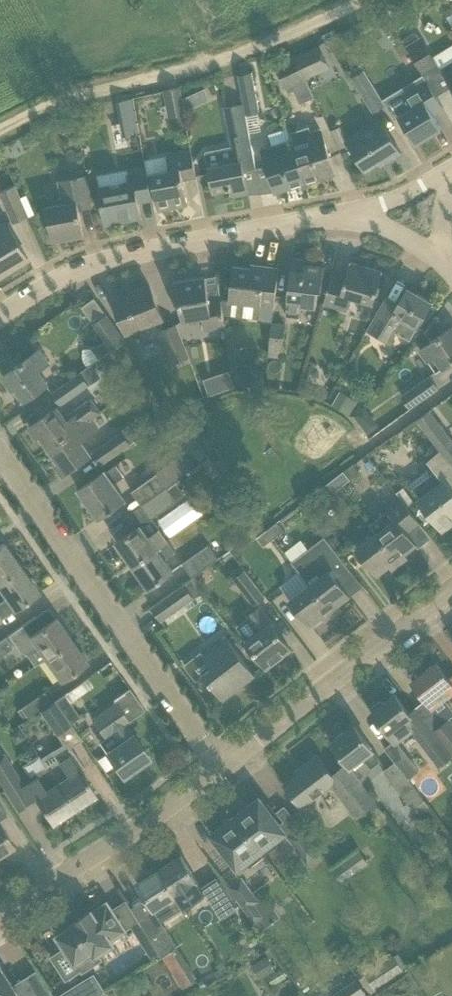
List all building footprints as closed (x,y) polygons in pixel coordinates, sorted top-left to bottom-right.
[(352,28),(344,33),(349,42),(357,37),(352,28)] [(406,46),(422,74),(436,66),(419,38),(406,46)] [(318,45),(295,56),(303,74),(315,68),(311,59),(323,54),(318,45)] [(303,74),(295,56),(275,65),(284,83),(303,74)] [(443,69),(451,84),(451,64),(443,69)] [(351,78),(372,112),(384,104),(363,70),(351,78)] [(252,72),(238,75),(244,104),(246,115),(260,112),(256,92),(252,72)] [(412,109),(399,116),(415,144),(442,128),(430,108),(440,102),(425,77),(401,91),(412,109)] [(163,90),(168,116),(185,113),(180,87),(163,90)] [(134,115),(131,99),(120,101),(122,117),(134,115)] [(205,151),(205,152),(207,162),(209,173),(213,193),(231,189),(232,196),(248,193),(244,171),(256,168),(252,149),(249,133),(246,115),(244,104),(224,107),(228,127),(232,146),(205,151)] [(348,142),(355,153),(365,170),(386,158),(388,161),(401,152),(382,121),(348,142)] [(293,141),(291,142),(304,183),(335,173),(322,133),(311,136),(309,130),(293,135),(292,133),(291,134),(293,141)] [(304,183),(291,142),(262,151),(275,192),(304,183)] [(167,156),(170,171),(151,175),(158,210),(188,205),(183,179),(197,177),(192,151),(167,156)] [(98,185),(102,205),(106,225),(141,218),(138,203),(152,200),(147,172),(145,164),(126,168),(128,180),(98,185)] [(79,209),(92,207),(87,176),(57,182),(62,206),(47,208),(53,241),(84,235),(79,209)] [(14,224),(30,216),(16,185),(0,192),(0,195),(14,224)] [(0,276),(28,259),(8,225),(0,230),(0,275),(0,276)] [(285,316),(298,317),(300,303),(320,305),(324,267),(304,265),(305,260),(292,258),(285,316)] [(323,304),(347,311),(351,297),(373,304),(383,271),(350,262),(345,279),(332,275),(323,304)] [(231,286),(229,301),(230,301),(259,305),(258,312),(273,314),(276,288),(279,268),(259,265),(258,270),(233,266),(231,286)] [(179,301),(183,321),(201,318),(203,331),(226,327),(220,295),(208,297),(205,276),(173,282),(176,302),(179,301)] [(113,300),(120,319),(126,333),(163,319),(150,286),(113,300)] [(367,330),(390,343),(397,331),(409,339),(416,327),(417,328),(432,302),(407,287),(395,308),(384,301),(367,330)] [(107,345),(92,350),(97,358),(111,350),(123,341),(105,314),(92,323),(107,345)] [(159,332),(171,363),(187,357),(175,325),(159,332)] [(268,358),(281,359),(285,326),(272,325),(268,358)] [(421,349),(437,372),(451,361),(451,327),(421,349)] [(3,376),(21,402),(50,381),(41,368),(48,363),(39,350),(3,376)] [(251,370),(251,381),(264,382),(265,370),(251,370)] [(51,391),(59,404),(86,385),(77,373),(51,391)] [(402,395),(411,408),(439,389),(430,376),(402,395)] [(340,392),(332,405),(348,414),(356,401),(340,392)] [(40,434),(50,448),(90,419),(89,419),(100,411),(90,397),(62,417),(55,408),(30,426),(37,437),(40,434)] [(310,411),(295,447),(327,459),(342,424),(310,411)] [(440,452),(451,467),(451,441),(429,411),(416,420),(440,452)] [(90,419),(50,448),(59,461),(56,464),(63,474),(89,455),(79,441),(96,428),(90,419)] [(92,451),(101,464),(128,446),(127,444),(138,437),(130,425),(92,451)] [(451,489),(451,488),(451,467),(440,452),(428,461),(436,470),(430,475),(427,471),(410,484),(413,488),(412,488),(420,498),(419,498),(443,530),(451,523),(451,490),(451,489)] [(132,491),(142,505),(166,488),(165,486),(194,465),(189,458),(185,461),(180,457),(132,491)] [(125,499),(114,484),(124,476),(116,465),(106,472),(105,471),(79,490),(99,517),(125,499)] [(342,472),(332,480),(338,488),(348,479),(342,472)] [(338,488),(332,480),(322,487),(328,495),(338,488)] [(166,488),(142,505),(150,517),(175,500),(166,488)] [(395,518),(375,534),(399,565),(408,558),(404,554),(416,545),(407,534),(420,523),(399,496),(386,506),(395,518)] [(116,542),(132,565),(165,542),(149,519),(116,542)] [(276,523),(266,531),(272,539),(282,531),(276,523)] [(272,539),(266,531),(256,539),(262,547),(272,539)] [(399,565),(375,534),(356,548),(377,575),(389,566),(392,570),(399,565)] [(293,560),(311,584),(335,614),(341,610),(338,605),(349,596),(337,581),(351,570),(325,536),(293,560)] [(165,542),(132,565),(149,588),(172,571),(164,560),(173,553),(165,542)] [(20,568),(3,543),(0,545),(0,582),(20,568)] [(208,546),(181,565),(191,579),(192,578),(218,560),(208,546)] [(0,582),(0,589),(7,598),(0,602),(0,616),(1,617),(14,607),(14,608),(37,592),(20,568),(0,582)] [(233,579),(252,604),(263,596),(244,570),(233,579)] [(191,579),(151,607),(162,621),(202,592),(192,578),(191,579)] [(335,614),(311,584),(290,600),(310,626),(322,618),(325,622),(335,614)] [(247,617),(259,633),(247,642),(266,667),(290,649),(259,608),(247,617)] [(36,646),(45,658),(71,640),(55,617),(43,626),(35,616),(8,635),(18,648),(20,650),(22,651),(25,652),(27,651),(36,646)] [(12,648),(5,637),(0,641),(0,656),(12,648)] [(255,675),(226,637),(194,662),(223,700),(255,675)] [(71,640),(45,658),(60,680),(86,662),(71,640)] [(433,708),(451,693),(451,675),(448,678),(436,662),(412,681),(433,708)] [(39,711),(51,703),(43,692),(21,708),(28,719),(39,711)] [(64,694),(53,701),(68,722),(78,715),(64,694)] [(371,708),(373,711),(371,712),(383,728),(393,740),(395,744),(398,742),(412,731),(439,767),(451,757),(451,756),(433,731),(415,708),(409,712),(407,710),(395,694),(383,703),(381,700),(371,708)] [(51,703),(39,711),(54,731),(68,722),(53,701),(51,703)] [(93,719),(106,738),(113,733),(120,743),(106,752),(123,776),(149,757),(125,724),(128,721),(116,703),(93,719)] [(449,718),(434,730),(451,754),(451,722),(449,718)] [(363,758),(371,768),(381,760),(354,725),(332,742),(351,767),(363,758)] [(17,728),(8,734),(14,743),(23,737),(17,728)] [(64,761),(49,771),(73,808),(95,794),(80,770),(84,768),(75,754),(67,742),(56,748),(64,761)] [(388,754),(394,762),(405,776),(414,769),(398,747),(388,754)] [(49,771),(25,786),(4,754),(0,756),(0,782),(8,796),(19,813),(37,801),(51,822),(73,808),(49,771)] [(303,770),(284,784),(301,807),(330,785),(355,817),(375,802),(346,764),(332,775),(316,754),(300,766),(303,770)] [(405,776),(394,762),(382,771),(411,809),(423,800),(405,776)] [(238,814),(235,816),(265,855),(279,844),(275,839),(285,832),(273,816),(276,814),(268,804),(265,806),(259,798),(251,804),(246,805),(240,809),(238,814)] [(265,855),(235,816),(233,818),(228,819),(222,823),(220,828),(212,834),(218,842),(216,844),(232,865),(234,863),(238,868),(246,861),(250,866),(265,855)] [(13,847),(0,826),(0,855),(13,847)] [(287,836),(307,861),(320,852),(300,826),(287,836)] [(332,869),(341,882),(368,863),(359,851),(332,869)] [(181,856),(159,870),(184,908),(195,901),(206,894),(201,887),(181,856)] [(184,908),(159,870),(137,884),(162,921),(171,915),(184,908)] [(262,915),(254,904),(259,901),(241,876),(228,885),(254,921),(262,915)] [(222,919),(237,909),(216,877),(201,887),(206,894),(222,919)] [(109,939),(124,930),(107,904),(92,913),(91,910),(74,921),(76,923),(58,935),(66,947),(52,957),(66,979),(82,968),(77,960),(93,950),(95,954),(112,943),(109,939)] [(162,955),(163,954),(172,949),(173,950),(177,947),(168,933),(163,935),(152,918),(142,925),(162,955)] [(172,949),(163,954),(183,987),(196,979),(177,947),(173,950),(172,949)] [(391,955),(366,972),(376,988),(401,971),(391,955)] [(265,958),(252,965),(260,978),(273,970),(265,958)] [(0,965),(0,995),(20,995),(0,965)] [(97,995),(87,978),(57,995),(95,995),(97,995)] [(345,987),(351,995),(361,995),(364,993),(356,980),(345,987)]
